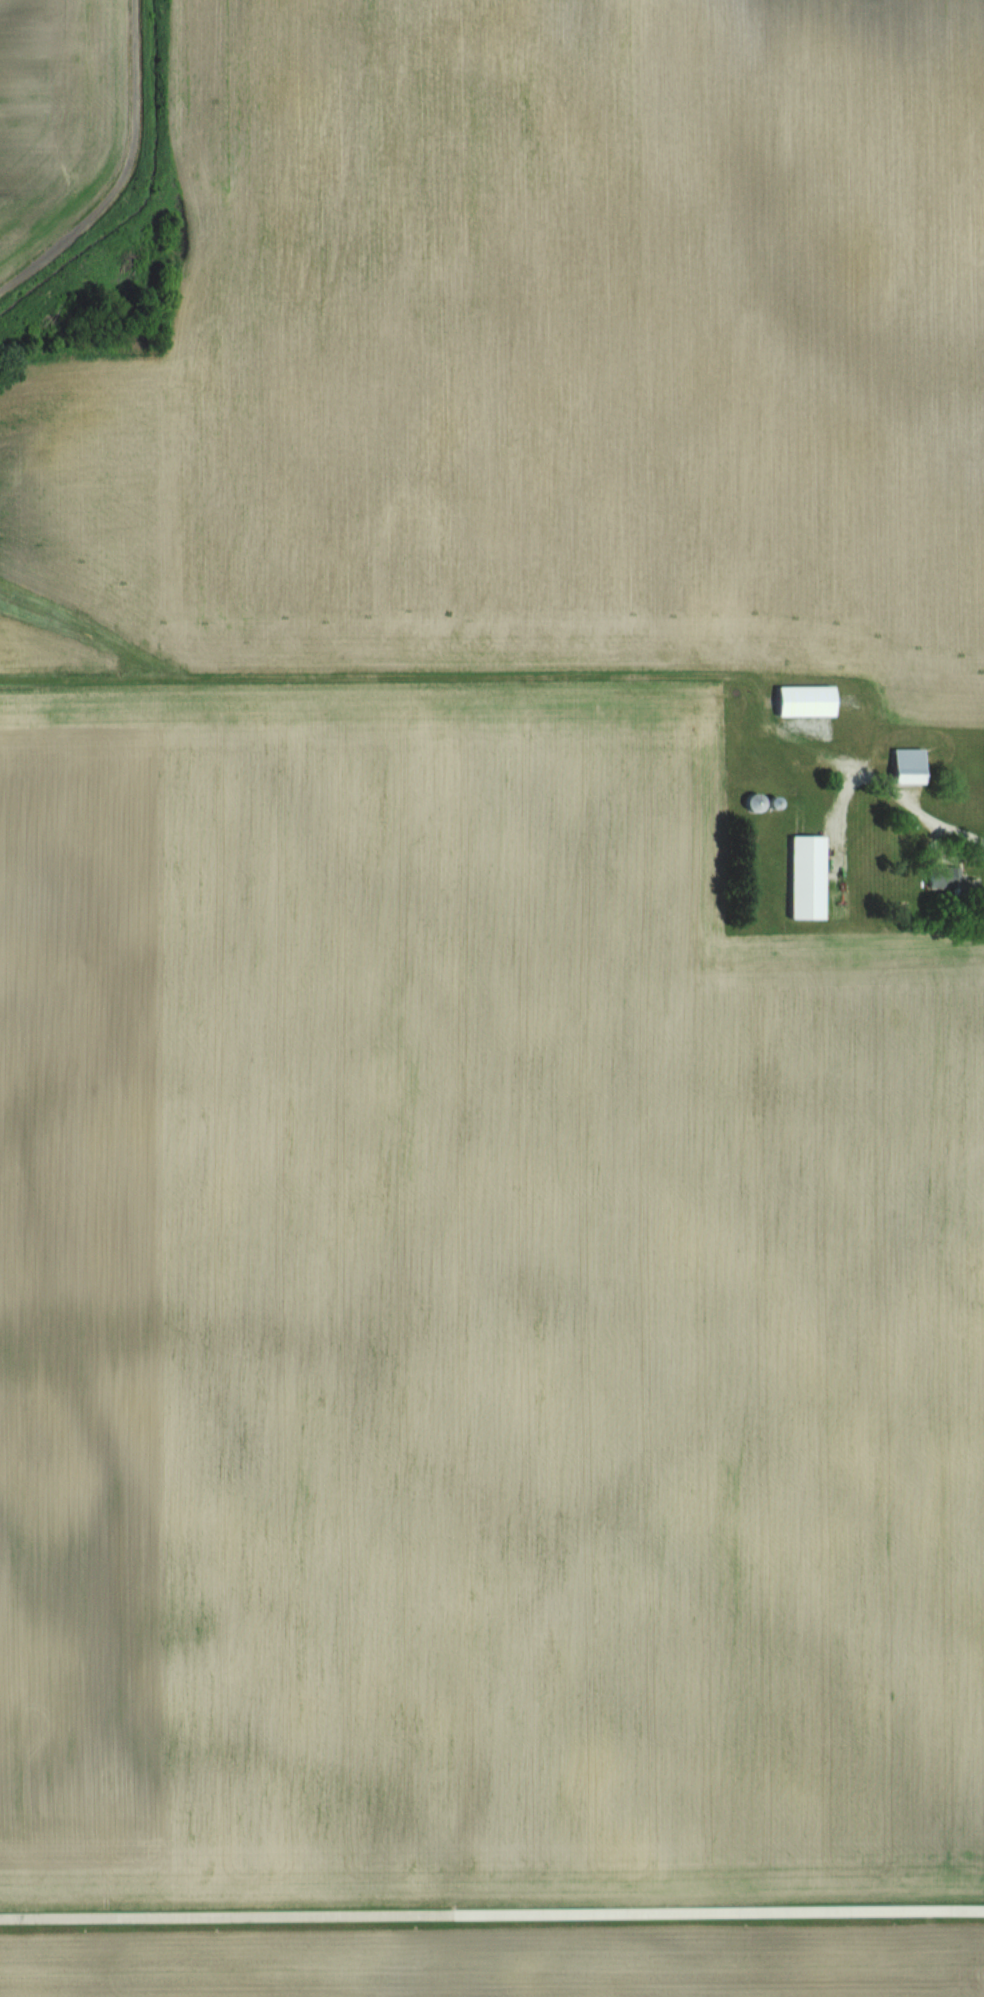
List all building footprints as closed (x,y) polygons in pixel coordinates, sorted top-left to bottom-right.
[(900,782),(931,782),(931,747),(900,747),(900,782)] [(796,918),(830,918),(830,835),(796,835),(796,918)]
